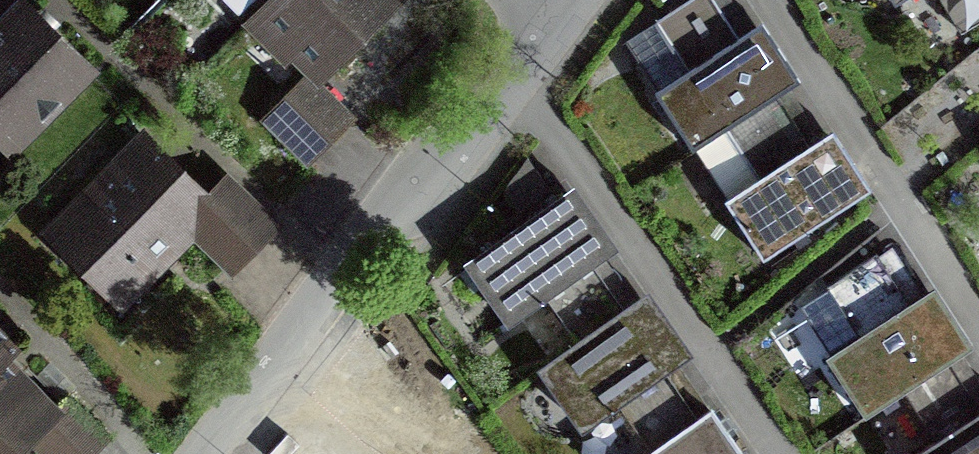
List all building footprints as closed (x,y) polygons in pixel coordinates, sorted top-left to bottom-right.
[(257,15),(320,77),(396,0),(272,0),(257,15)] [(744,17),(733,0),(672,0),(618,35),(647,80),(744,17)] [(959,25),(978,14),(978,0),(945,0),(959,25)] [(84,71),(53,41),(22,11),(0,34),(0,144),(6,150),(84,71)] [(647,80),(692,151),(790,88),(800,82),(754,11),(744,17),(647,80)] [(263,122),(306,164),(348,122),(305,79),(263,122)] [(822,139),(790,88),(692,151),(724,201),(822,139)] [(822,139),(724,201),(763,261),(860,198),(871,192),(832,132),(822,139)] [(187,230),(208,209),(176,176),(144,145),(53,237),(100,284),(119,264),(137,264),(145,272),(187,230)] [(527,226),(559,204),(536,168),(510,200),(527,226)] [(229,187),(208,209),(187,230),(230,272),(251,251),(262,239),(272,230),(229,187)] [(606,256),(612,252),(572,195),(566,199),(559,204),(527,226),(470,266),(509,323),(543,300),(606,256)] [(795,314),(822,355),(921,293),(893,248),(795,314)] [(636,299),(606,256),(543,300),(573,342),(636,299)] [(970,346),(932,287),(921,293),(822,355),(860,415),(959,353),(970,346)] [(682,352),(642,295),(636,299),(573,342),(539,366),(579,423),(613,400),(676,357),(682,352)] [(12,347),(11,346),(3,338),(0,335),(0,359),(12,347)] [(959,353),(860,415),(886,453),(916,453),(978,414),(978,385),(959,353)] [(714,412),(676,357),(613,400),(650,453),(652,453),(714,412)] [(44,421),(52,414),(7,369),(0,363),(0,453),(12,453),(23,443),(44,421)] [(52,414),(44,421),(23,443),(35,453),(96,453),(98,452),(108,442),(65,400),(52,414)] [(720,407),(714,412),(652,453),(752,453),(720,407)] [(916,453),(978,453),(978,414),(916,453)]
